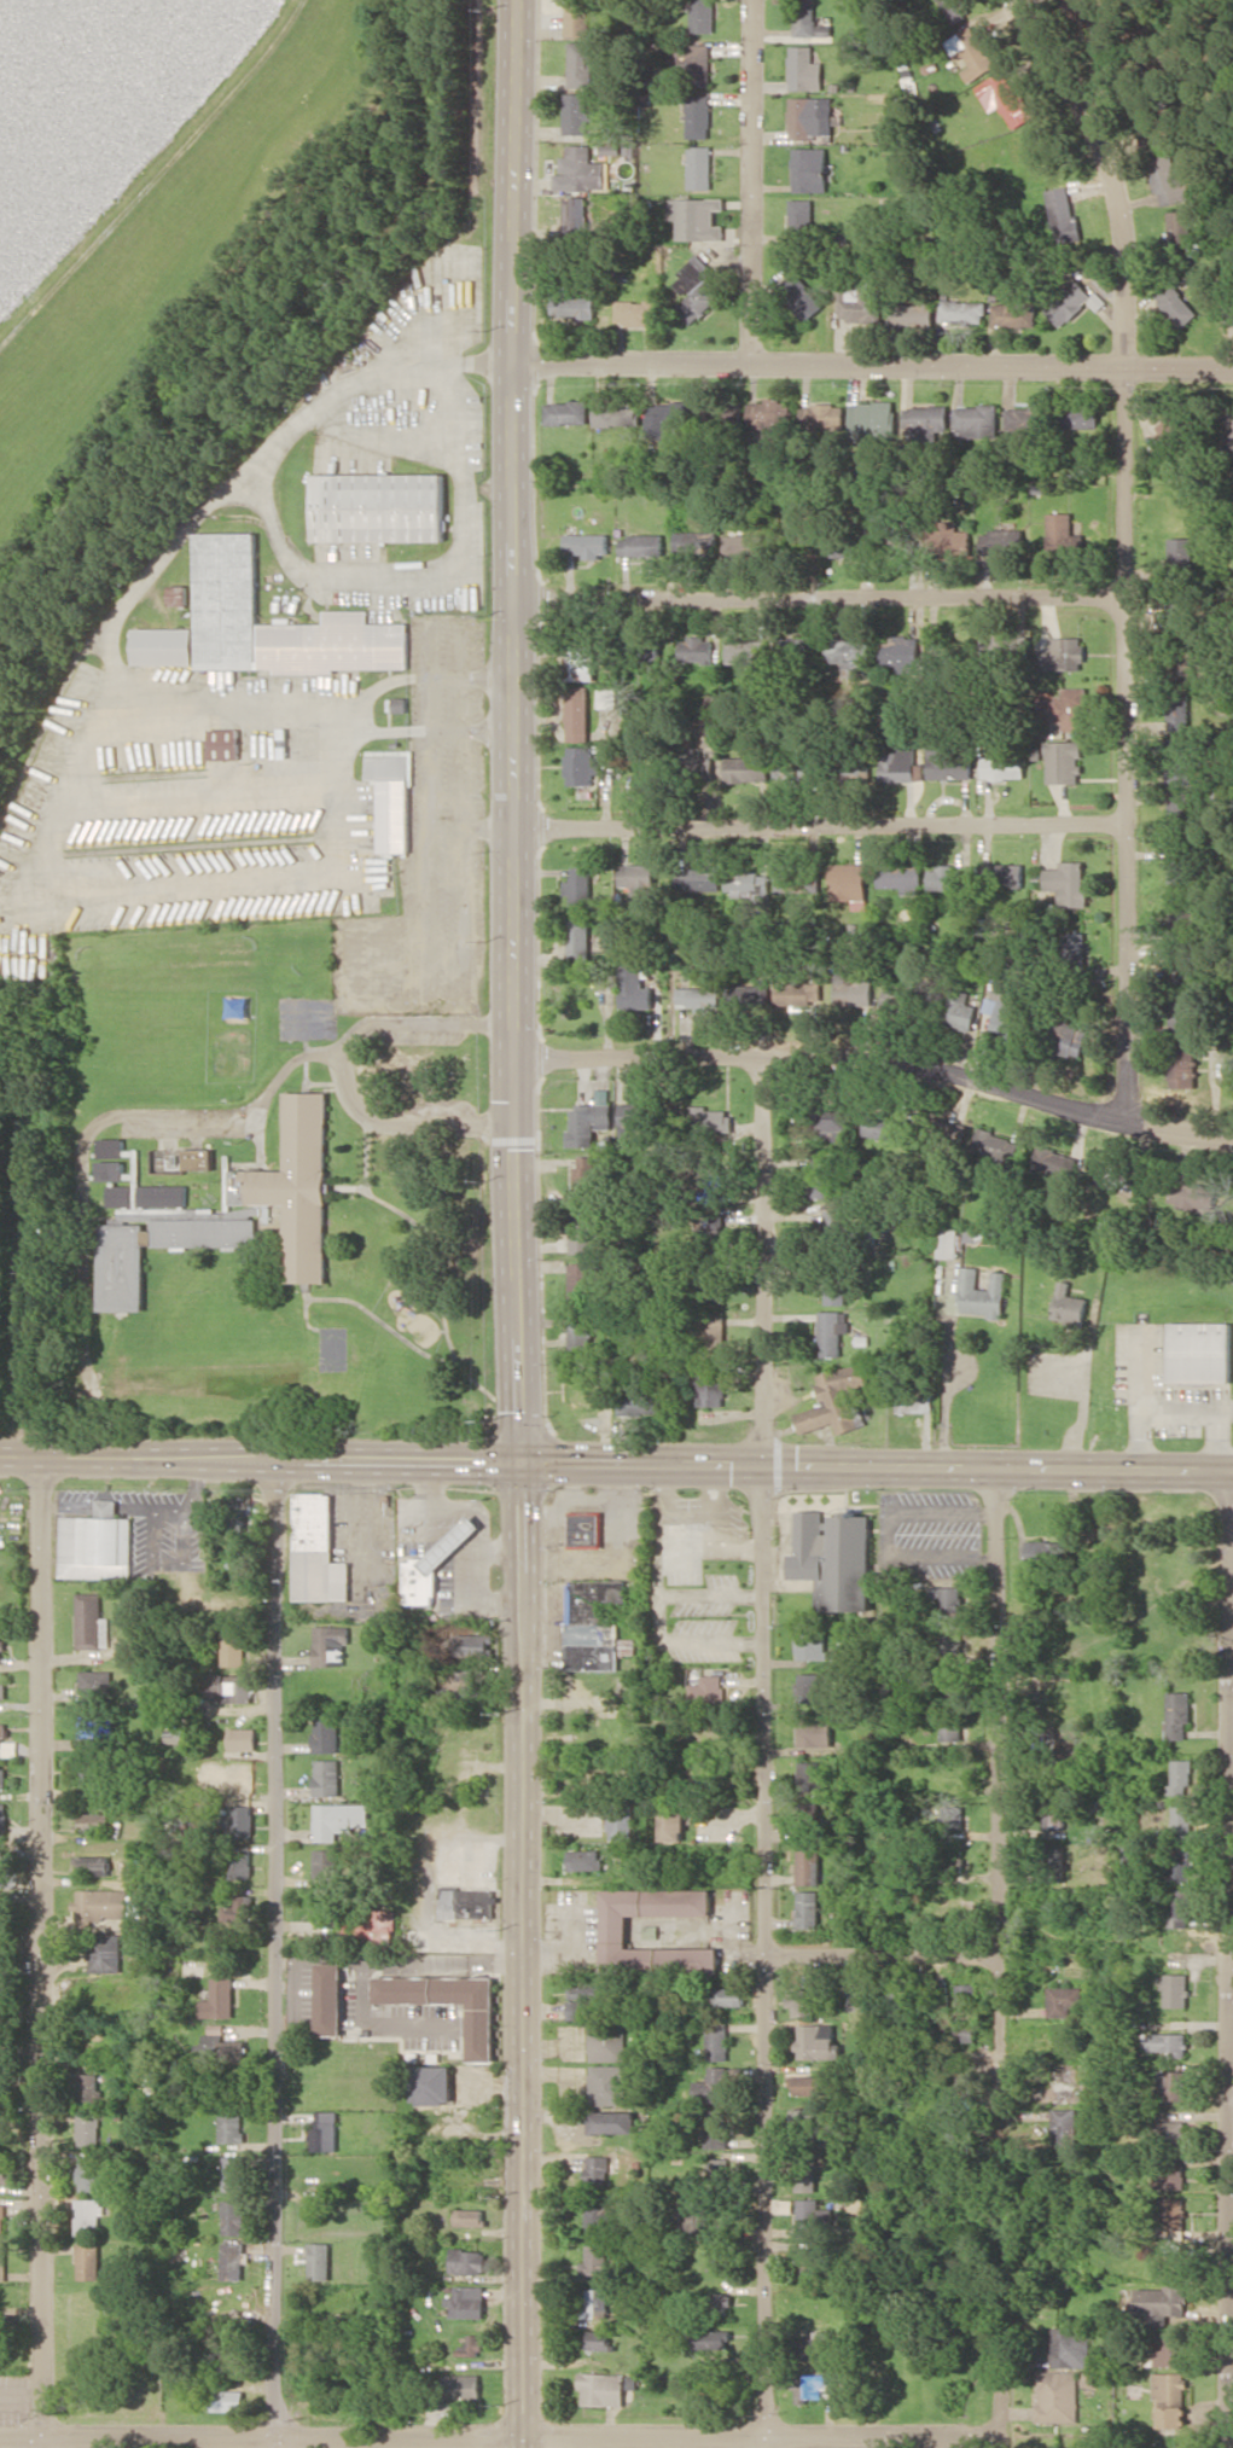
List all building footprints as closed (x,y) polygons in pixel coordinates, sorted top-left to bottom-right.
[(597,35),(597,0),(566,0),(566,34),(597,35)] [(715,0),(692,0),(692,32),(715,32),(715,0)] [(834,39),(834,25),(817,25),(817,0),(796,0),(796,39),(834,39)] [(997,66),(984,43),(988,41),(977,22),(956,34),(962,46),(953,51),(959,61),(965,57),(970,66),(962,71),(969,82),(997,66)] [(570,87),(593,86),(592,41),(569,42),(570,87)] [(711,44),(686,45),(688,86),(712,85),(711,44)] [(824,90),(825,62),(814,62),(815,46),(792,45),(791,89),(824,90)] [(990,112),(1001,106),(1013,128),(1036,117),(1022,91),(1017,94),(1005,71),(977,86),(990,112)] [(589,135),(589,120),(596,120),(596,108),(588,107),(588,93),(566,93),(565,134),(589,135)] [(688,138),(711,138),(711,94),(688,94),(688,138)] [(837,97),(792,97),(791,139),(818,140),(818,134),(835,135),(835,124),(837,124),(837,97)] [(593,144),(570,144),(570,156),(563,156),(563,173),(556,173),(556,191),(593,191),(593,185),(611,185),(611,162),(593,162),(593,144)] [(690,189),(713,189),(713,145),(690,146),(690,189)] [(829,192),(829,147),(795,147),(795,191),(829,192)] [(1162,205),(1188,199),(1177,147),(1146,154),(1154,193),(1159,192),(1162,205)] [(1055,244),(1080,240),(1071,185),(1046,189),(1055,244)] [(590,237),(591,209),(583,208),(583,197),(566,197),(565,236),(590,237)] [(725,198),(669,198),(669,219),(678,219),(679,239),(725,239),(725,225),(716,225),(716,210),(725,210),(725,198)] [(791,199),(792,239),(815,238),(814,199),(791,199)] [(1168,211),(1170,257),(1199,256),(1199,247),(1191,248),(1190,210),(1168,211)] [(691,325),(724,298),(708,279),(716,272),(701,255),(673,279),(688,297),(676,307),(691,325)] [(826,305),(796,272),(778,289),(809,321),(826,305)] [(1105,303),(1078,278),(1046,311),(1063,328),(1088,301),(1098,311),(1105,303)] [(1183,328),(1199,313),(1169,280),(1153,295),(1183,328)] [(840,290),(841,320),(883,318),(882,288),(840,290)] [(941,321),(986,322),(986,301),(950,300),(950,294),(941,294),(941,321)] [(598,318),(597,297),(567,298),(568,319),(598,318)] [(619,300),(618,324),(661,325),(662,301),(619,300)] [(895,324),(933,326),(934,305),(896,303),(895,324)] [(1036,304),(993,303),(993,325),(1035,326),(1036,304)] [(548,401),(548,423),(590,423),(590,401),(548,401)] [(751,401),(751,426),(766,426),(766,451),(789,450),(788,401),(751,401)] [(853,402),(854,436),(898,435),(897,401),(853,402)] [(596,404),(597,425),(630,424),(629,403),(596,404)] [(651,403),(651,431),(663,431),(663,421),(689,421),(689,403),(651,403)] [(846,404),(804,405),(805,429),(846,429),(846,404)] [(958,405),(958,437),(1000,436),(999,404),(958,405)] [(1008,407),(1009,429),(1043,428),(1042,405),(1008,407)] [(1098,429),(1099,409),(1061,408),(1060,428),(1098,429)] [(1220,415),(1226,455),(1232,454),(1232,413),(1220,415)] [(1188,420),(1161,419),(1160,447),(1176,448),(1176,442),(1187,442),(1188,420)] [(446,540),(446,473),(316,475),(317,541),(446,540)] [(1074,513),(1052,512),(1051,555),(1065,556),(1065,547),(1086,548),(1086,535),(1073,534),(1074,513)] [(973,530),(959,530),(959,521),(929,522),(930,556),(974,554),(973,530)] [(1026,551),(1026,530),(986,529),(985,550),(1026,551)] [(777,555),(813,556),(814,548),(816,548),(816,533),(778,532),(777,555)] [(199,668),(277,668),(277,674),(337,673),(337,668),(410,668),(409,623),(370,623),(370,610),(327,610),(327,623),(259,624),(258,533),(198,533),(199,668)] [(566,534),(566,552),(585,552),(585,557),(609,556),(608,533),(566,534)] [(676,533),(676,554),(760,554),(760,533),(676,533)] [(621,535),(622,556),(665,555),(664,534),(621,535)] [(890,554),(917,556),(918,538),(891,536),(890,554)] [(1193,564),(1193,537),(1171,537),(1170,564),(1193,564)] [(829,559),(859,558),(858,539),(828,540),(829,559)] [(171,605),(188,605),(189,586),(171,585),(171,605)] [(1172,594),(1171,626),(1194,627),(1195,594),(1172,594)] [(194,628),(135,628),(135,665),(194,664),(194,628)] [(882,641),(881,663),(920,664),(920,636),(893,636),(893,642),(882,641)] [(680,638),(681,661),(712,660),(712,637),(680,638)] [(729,663),(764,662),(763,637),(728,638),(729,663)] [(1086,638),(1051,637),(1050,651),(1042,651),(1042,669),(1085,670),(1086,638)] [(821,638),(774,640),(775,661),(822,659),(821,638)] [(865,661),(866,640),(833,639),(832,660),(865,661)] [(594,680),(595,646),(566,645),(565,679),(594,680)] [(588,741),(590,688),(568,687),(566,741),(588,741)] [(617,708),(618,688),(599,687),(598,707),(617,708)] [(1064,730),(1086,730),(1085,687),(1062,688),(1063,698),(1041,698),(1041,720),(1064,720),(1064,730)] [(1193,694),(1178,695),(1179,712),(1171,712),(1171,729),(1194,728),(1193,694)] [(408,712),(408,697),(393,697),(393,711),(408,712)] [(240,729),(210,730),(211,760),(240,759),(240,729)] [(1082,741),(1048,741),(1048,783),(1083,783),(1082,741)] [(1191,785),(1192,742),(1170,741),(1169,784),(1191,785)] [(901,752),(884,752),(883,781),(916,782),(917,745),(901,744),(901,752)] [(930,745),(931,779),(974,778),(973,755),(957,755),(957,744),(930,745)] [(593,747),(567,746),(566,784),(593,785),(593,774),(600,774),(600,757),(593,757),(593,747)] [(702,747),(690,747),(690,774),(713,775),(713,758),(701,757),(702,747)] [(412,852),(411,750),(368,750),(368,779),(380,779),(381,853),(412,852)] [(983,754),(984,779),(1026,778),(1026,753),(983,754)] [(814,779),(815,755),(776,754),(775,778),(814,779)] [(727,756),(726,781),(766,782),(767,757),(727,756)] [(1195,827),(1193,792),(1171,793),(1173,828),(1195,827)] [(1061,907),(1088,906),(1087,861),(1061,861),(1061,868),(1046,869),(1047,890),(1061,889),(1061,907)] [(832,863),(833,899),(867,898),(866,863),(832,863)] [(880,887),(902,887),(902,894),(923,895),(924,864),(880,863),(880,887)] [(1025,863),(984,864),(985,890),(1025,889),(1025,863)] [(653,864),(619,865),(620,886),(635,886),(636,896),(654,896),(653,864)] [(571,903),(591,903),(592,866),(572,866),(572,880),(564,880),(564,894),(571,894),(571,903)] [(931,866),(930,889),(966,890),(966,869),(955,869),(955,866),(931,866)] [(687,890),(717,891),(717,868),(688,867),(687,890)] [(728,872),(728,898),(745,898),(746,903),(769,903),(768,871),(728,872)] [(779,876),(779,890),(804,889),(804,875),(779,876)] [(590,919),(569,919),(570,958),(591,958),(590,919)] [(1087,932),(1065,932),(1067,981),(1080,981),(1080,972),(1088,972),(1087,932)] [(621,1008),(653,1007),(653,986),(643,987),(642,963),(620,964),(621,1008)] [(873,1005),(873,973),(837,973),(837,1004),(873,1005)] [(727,1003),(773,1001),(771,980),(726,983),(727,1003)] [(983,1034),(1009,1035),(1011,984),(995,984),(994,996),(984,996),(983,1034)] [(934,1021),(973,1030),(979,1007),(967,1004),(970,992),(942,985),(934,1021)] [(708,1012),(709,1003),(717,1003),(718,987),(677,986),(676,1006),(696,1007),(696,1011),(708,1012)] [(1171,1037),(1194,1037),(1194,1002),(1171,1001),(1171,1037)] [(1088,1019),(1056,1017),(1054,1052),(1086,1054),(1088,1019)] [(1195,1088),(1197,1048),(1170,1047),(1169,1088),(1195,1088)] [(328,1282),(328,1092),(287,1092),(287,1170),(226,1170),(226,1204),(287,1204),(286,1282),(328,1282)] [(613,1103),(571,1104),(572,1146),(595,1145),(594,1129),(613,1128),(613,1103)] [(631,1136),(631,1129),(645,1129),(644,1103),(619,1104),(620,1136),(631,1136)] [(727,1110),(707,1110),(707,1105),(689,1105),(689,1131),(726,1132),(727,1110)] [(821,1139),(848,1141),(849,1109),(807,1106),(805,1130),(821,1131),(821,1139)] [(866,1138),(908,1138),(908,1116),(866,1115),(866,1138)] [(947,1138),(963,1144),(969,1126),(945,1118),(940,1133),(948,1136),(947,1138)] [(1016,1161),(1020,1137),(977,1132),(974,1156),(1016,1161)] [(98,1138),(98,1158),(124,1158),(124,1138),(98,1138)] [(184,1169),(211,1169),(211,1148),(184,1149),(184,1169)] [(1035,1169),(1073,1175),(1077,1154),(1039,1148),(1035,1169)] [(597,1198),(598,1157),(576,1155),(574,1197),(597,1198)] [(837,1197),(836,1156),(812,1157),(814,1198),(837,1197)] [(97,1180),(124,1180),(124,1160),(97,1160),(97,1180)] [(1126,1189),(1126,1195),(1140,1195),(1140,1175),(1124,1176),(1123,1166),(1098,1167),(1099,1190),(1126,1189)] [(186,1184),(138,1185),(139,1206),(186,1205),(186,1184)] [(1215,1185),(1181,1184),(1181,1188),(1170,1188),(1170,1207),(1215,1209),(1215,1185)] [(108,1206),(132,1206),(133,1185),(108,1185),(108,1206)] [(145,1246),(258,1246),(258,1208),(174,1209),(174,1208),(152,1208),(152,1224),(100,1224),(100,1311),(145,1311),(145,1246)] [(847,1244),(847,1209),(823,1210),(824,1244),(847,1244)] [(571,1254),(593,1253),(591,1210),(570,1210),(571,1254)] [(940,1228),(939,1257),(959,1257),(960,1228),(940,1228)] [(568,1263),(570,1348),(596,1348),(594,1262),(568,1263)] [(979,1267),(961,1266),(958,1313),(1005,1315),(1007,1271),(992,1271),(991,1289),(978,1288),(979,1267)] [(824,1304),(845,1304),(845,1272),(824,1271),(824,1304)] [(697,1279),(696,1300),(720,1301),(721,1279),(697,1279)] [(1070,1294),(1072,1282),(1061,1279),(1055,1317),(1085,1323),(1090,1298),(1070,1294)] [(848,1332),(848,1311),(819,1311),(819,1357),(841,1356),(841,1332),(848,1332)] [(723,1316),(699,1317),(700,1357),(724,1356),(723,1316)] [(1232,1381),(1231,1322),(1169,1323),(1170,1382),(1232,1381)] [(800,1432),(835,1423),(837,1432),(866,1424),(858,1396),(849,1399),(847,1389),(867,1384),(862,1362),(815,1375),(823,1405),(794,1413),(800,1432)] [(697,1405),(724,1406),(725,1366),(698,1366),(697,1405)] [(660,1414),(661,1392),(620,1390),(620,1412),(660,1414)] [(933,1412),(933,1393),(899,1392),(898,1412),(933,1412)] [(295,1493),(296,1600),(351,1600),(351,1562),(335,1562),(334,1492),(295,1493)] [(118,1500),(98,1500),(98,1516),(118,1516),(118,1500)] [(816,1610),(870,1610),(871,1514),(829,1514),(829,1533),(822,1533),(823,1510),(796,1510),(795,1553),(790,1553),(790,1578),(817,1578),(816,1610)] [(570,1547),(602,1548),(602,1512),(570,1511),(570,1547)] [(405,1604),(437,1605),(437,1569),(482,1527),(471,1514),(425,1557),(412,1557),(405,1564),(405,1604)] [(131,1578),(132,1517),(63,1516),(62,1577),(131,1578)] [(1027,1566),(1052,1566),(1051,1561),(1059,1561),(1059,1540),(1026,1541),(1027,1566)] [(567,1580),(567,1670),(619,1670),(619,1623),(602,1623),(602,1603),(626,1603),(626,1580),(567,1580)] [(961,1586),(932,1587),(932,1597),(937,1597),(938,1616),(961,1615),(961,1586)] [(78,1648),(108,1648),(108,1619),(101,1619),(101,1592),(77,1592),(78,1648)] [(351,1643),(351,1626),(316,1625),(315,1665),(345,1666),(346,1643),(351,1643)] [(244,1666),(245,1627),(224,1626),(223,1665),(244,1666)] [(966,1633),(947,1628),(942,1647),(961,1653),(966,1633)] [(799,1660),(825,1659),(823,1629),(798,1630),(799,1660)] [(492,1634),(457,1634),(457,1656),(492,1656),(492,1634)] [(451,1669),(450,1690),(459,1690),(459,1695),(474,1696),(475,1670),(451,1669)] [(111,1670),(80,1671),(81,1695),(111,1694),(111,1670)] [(798,1673),(799,1702),(820,1701),(819,1673),(798,1673)] [(207,1700),(251,1702),(252,1675),(208,1674),(207,1700)] [(689,1683),(689,1706),(725,1705),(725,1675),(701,1675),(701,1683),(689,1683)] [(1186,1739),(1186,1723),(1191,1723),(1190,1691),(1167,1692),(1168,1740),(1186,1739)] [(962,1741),(963,1710),(942,1709),(941,1741),(962,1741)] [(314,1752),(339,1752),(339,1715),(315,1715),(314,1752)] [(799,1716),(798,1746),(828,1747),(830,1718),(799,1716)] [(257,1750),(257,1728),(229,1728),(229,1750),(257,1750)] [(340,1759),(314,1759),(315,1796),(340,1796),(340,1759)] [(1189,1759),(1172,1759),(1173,1784),(1168,1784),(1168,1795),(1191,1794),(1189,1759)] [(233,1793),(254,1792),(253,1761),(232,1762),(233,1793)] [(799,1762),(800,1789),(820,1788),(819,1761),(799,1762)] [(104,1788),(105,1767),(82,1767),(81,1788),(104,1788)] [(685,1840),(684,1820),(683,1820),(683,1799),(661,1800),(662,1841),(685,1840)] [(613,1840),(637,1839),(636,1802),(611,1803),(613,1840)] [(816,1803),(796,1802),(795,1839),(815,1840),(816,1803)] [(1063,1802),(1041,1803),(1042,1830),(1064,1829),(1063,1802)] [(369,1804),(314,1804),(314,1840),(336,1841),(337,1832),(354,1832),(354,1826),(369,1826),(369,1804)] [(942,1828),(963,1827),(962,1804),(941,1805),(942,1828)] [(1172,1804),(1173,1838),(1193,1837),(1192,1804),(1172,1804)] [(231,1836),(252,1837),(253,1806),(232,1805),(231,1836)] [(80,1829),(110,1830),(110,1813),(81,1812),(80,1829)] [(230,1879),(252,1878),(251,1845),(229,1846),(230,1879)] [(819,1846),(796,1846),(796,1884),(819,1884),(819,1846)] [(1066,1847),(1045,1846),(1044,1881),(1065,1882),(1066,1847)] [(1174,1864),(1174,1881),(1192,1881),(1191,1848),(1163,1849),(1163,1864),(1174,1864)] [(313,1849),(314,1876),(338,1876),(337,1849),(313,1849)] [(602,1869),(601,1849),(569,1850),(569,1870),(602,1869)] [(110,1875),(111,1857),(76,1855),(76,1873),(110,1875)] [(9,1887),(9,1865),(0,1866),(0,1887),(9,1887)] [(440,1919),(494,1917),(493,1887),(439,1889),(440,1919)] [(1171,1926),(1191,1926),(1192,1889),(1172,1888),(1171,1926)] [(129,1920),(130,1890),(80,1889),(79,1918),(129,1920)] [(314,1918),(341,1919),(343,1890),(316,1889),(314,1918)] [(602,1889),(602,1973),(720,1974),(720,1948),(628,1947),(628,1916),(712,1917),(712,1889),(602,1889)] [(819,1928),(819,1890),(796,1891),(797,1928),(819,1928)] [(368,1947),(397,1946),(396,1903),(348,1904),(349,1936),(367,1936),(368,1947)] [(121,1934),(90,1935),(91,1972),(122,1971),(121,1934)] [(342,1962),(316,1963),(317,2035),(344,2035),(342,1962)] [(1188,1974),(1164,1973),(1163,2006),(1187,2007),(1188,1974)] [(495,1977),(374,1976),(374,2003),(469,2003),(468,2061),(495,2061),(495,1977)] [(234,2017),(233,1977),(212,1977),(212,1999),(201,1999),(201,2018),(234,2017)] [(957,1984),(958,2003),(978,2003),(977,1983),(957,1984)] [(568,2019),(595,2019),(594,1997),(604,1997),(604,1985),(570,1985),(570,1999),(568,1999),(568,2019)] [(847,2010),(866,2011),(867,1985),(848,1985),(847,2010)] [(744,2006),(745,1987),(715,1986),(714,2005),(744,2006)] [(793,2016),(814,2014),(812,1986),(787,1988),(789,2007),(792,2006),(793,2016)] [(1081,2010),(1082,1987),(1049,1986),(1048,2017),(1072,2017),(1072,2009),(1081,2010)] [(708,2019),(707,2059),(728,2060),(729,2019),(708,2019)] [(589,2060),(626,2061),(627,2021),(590,2021),(589,2060)] [(245,2040),(224,2041),(223,2024),(210,2025),(210,2034),(198,2034),(199,2065),(246,2064),(245,2040)] [(834,2024),(799,2024),(799,2039),(796,2039),(797,2058),(835,2058),(834,2024)] [(1177,2051),(1177,2055),(1187,2055),(1187,2033),(1149,2033),(1149,2050),(1177,2051)] [(627,2104),(626,2065),(590,2065),(590,2105),(627,2104)] [(1052,2103),(1078,2103),(1077,2065),(1052,2065),(1052,2103)] [(452,2104),(452,2066),(414,2066),(413,2104),(452,2104)] [(1186,2099),(1186,2070),(1158,2070),(1158,2100),(1186,2099)] [(98,2073),(78,2073),(79,2102),(99,2101),(98,2073)] [(792,2094),(823,2095),(823,2076),(792,2075),(792,2094)] [(1076,2108),(1052,2109),(1053,2147),(1077,2147),(1076,2108)] [(726,2109),(701,2110),(703,2149),(727,2148),(726,2109)] [(338,2111),(314,2110),(312,2150),(337,2150),(338,2111)] [(100,2146),(100,2111),(77,2111),(78,2146),(100,2146)] [(590,2132),(635,2133),(636,2111),(591,2111),(590,2132)] [(243,2140),(243,2112),(219,2112),(219,2140),(243,2140)] [(1185,2120),(1159,2121),(1159,2148),(1185,2148),(1185,2120)] [(101,2190),(101,2155),(79,2155),(79,2190),(101,2190)] [(223,2191),(243,2190),(242,2155),(222,2156),(223,2191)] [(610,2156),(587,2155),(586,2184),(609,2185),(610,2156)] [(727,2182),(726,2158),(703,2158),(703,2183),(727,2182)] [(1157,2190),(1185,2189),(1184,2158),(1156,2159),(1157,2190)] [(0,2163),(0,2182),(9,2183),(11,2164),(0,2163)] [(797,2192),(816,2191),(816,2175),(796,2176),(797,2192)] [(101,2199),(76,2198),(76,2235),(101,2235),(101,2199)] [(677,2233),(704,2234),(705,2199),(679,2198),(677,2233)] [(820,2199),(798,2198),(797,2236),(819,2237),(820,2199)] [(1162,2199),(1162,2235),(1185,2234),(1184,2198),(1162,2199)] [(222,2234),(244,2234),(244,2199),(222,2200),(222,2234)] [(587,2235),(612,2234),(612,2200),(586,2200),(587,2235)] [(484,2209),(455,2208),(455,2225),(483,2226),(484,2209)] [(243,2280),(244,2243),(223,2242),(222,2279),(243,2280)] [(330,2280),(331,2243),(309,2242),(309,2279),(330,2280)] [(78,2279),(99,2279),(99,2243),(79,2243),(78,2279)] [(582,2274),(608,2275),(608,2245),(588,2244),(587,2262),(582,2261),(582,2274)] [(818,2275),(818,2248),(800,2247),(799,2274),(818,2275)] [(487,2249),(451,2249),(450,2273),(486,2274),(487,2249)] [(729,2253),(709,2252),(708,2269),(728,2270),(729,2253)] [(446,2296),(446,2305),(452,2306),(451,2317),(485,2318),(486,2286),(455,2285),(454,2297),(446,2296)] [(1137,2287),(1136,2311),(1152,2311),(1151,2325),(1168,2325),(1168,2314),(1185,2314),(1185,2288),(1137,2287)] [(608,2289),(587,2288),(587,2306),(582,2306),(582,2317),(607,2318),(608,2289)] [(730,2292),(705,2292),(705,2314),(730,2314),(730,2292)] [(1089,2367),(1090,2328),(1051,2327),(1050,2366),(1089,2367)] [(612,2350),(612,2331),(588,2330),(587,2349),(612,2350)] [(729,2330),(697,2330),(697,2351),(728,2351),(729,2330)] [(1183,2366),(1184,2332),(1165,2332),(1165,2349),(1155,2349),(1155,2365),(1183,2366)] [(468,2342),(458,2342),(458,2354),(481,2354),(481,2334),(468,2334),(468,2342)] [(800,2361),(829,2360),(828,2335),(798,2336),(800,2361)] [(210,2359),(210,2373),(239,2372),(239,2358),(210,2359)] [(1078,2372),(1037,2371),(1036,2421),(1078,2422),(1078,2372)] [(625,2406),(625,2373),(581,2372),(581,2405),(625,2406)] [(1186,2372),(1157,2372),(1156,2427),(1185,2427),(1186,2372)] [(480,2374),(440,2375),(441,2400),(480,2399),(480,2374)] [(827,2374),(796,2375),(797,2403),(806,2402),(806,2398),(822,2397),(822,2385),(827,2385),(827,2374)]
